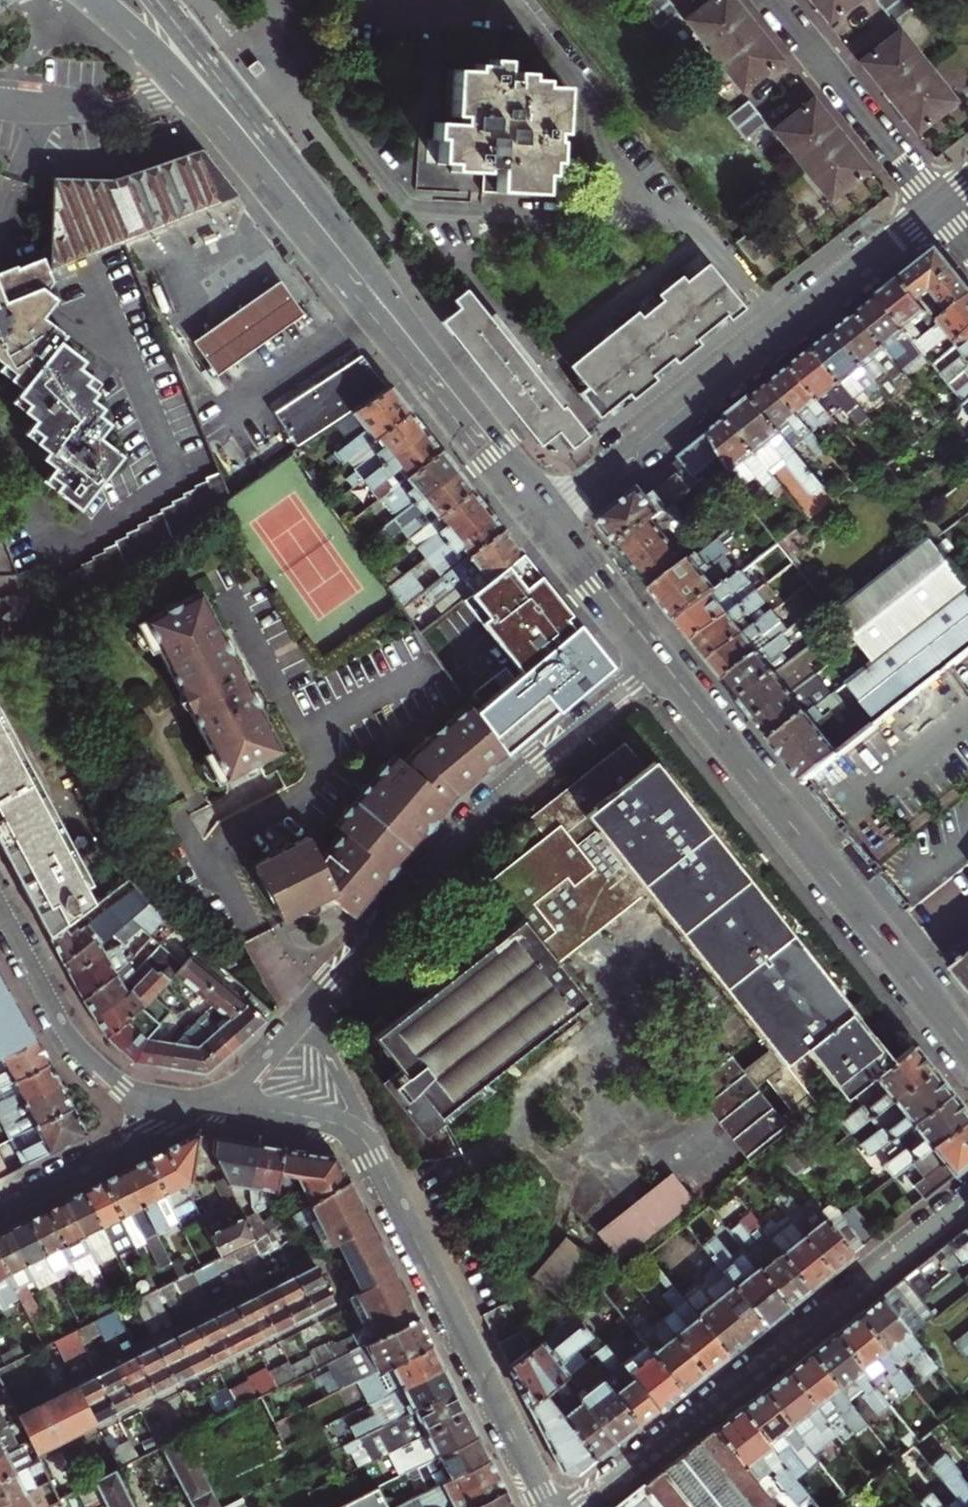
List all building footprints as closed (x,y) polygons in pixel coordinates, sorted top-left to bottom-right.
[(638,6),(656,28),(678,11),(669,0),(645,0),(638,6)] [(741,92),(781,60),(771,48),(734,1),(733,0),(709,0),(683,20),(741,92)] [(826,23),(855,0),(807,0),(818,14),(826,23)] [(891,20),(912,3),(909,0),(875,0),(891,20)] [(896,28),(856,62),(865,73),(908,125),(914,132),(952,100),(896,28)] [(470,132),(443,134),(444,150),(451,149),(452,172),(497,169),(497,170),(511,169),(513,185),(559,182),(558,169),(564,168),(563,155),(569,155),(567,133),(564,133),(559,80),(545,81),(544,75),(530,76),(530,71),(514,72),(515,81),(506,82),(503,62),(489,63),(490,70),(475,71),(476,78),(461,79),(465,124),(469,124),(470,132)] [(725,117),(744,139),(765,121),(747,99),(725,117)] [(773,130),(829,202),(868,170),(861,160),(821,111),(811,99),(773,130)] [(52,178),(50,273),(125,241),(238,195),(201,149),(191,153),(161,163),(113,179),(52,178)] [(747,233),(735,243),(752,264),(764,255),(747,233)] [(902,279),(925,308),(929,305),(925,300),(934,293),(951,315),(967,301),(967,284),(940,249),(920,265),(902,279)] [(580,392),(604,422),(745,308),(700,253),(565,360),(587,387),(580,392)] [(54,489),(80,510),(123,454),(98,434),(109,420),(99,413),(104,407),(93,398),(97,392),(87,383),(92,376),(80,367),(85,361),(62,341),(68,334),(43,313),(59,294),(50,288),(54,283),(50,273),(43,256),(18,267),(17,264),(0,271),(0,360),(16,372),(10,379),(22,388),(17,394),(28,403),(23,410),(34,418),(29,426),(40,435),(36,442),(47,450),(41,458),(53,467),(48,473),(60,482),(54,489)] [(891,288),(881,296),(917,342),(923,337),(913,325),(922,318),(932,330),(938,325),(925,308),(902,279),(891,288)] [(302,314),(279,280),(253,298),(215,324),(191,340),(215,374),(278,331),(302,314)] [(456,307),(440,321),(492,386),(540,446),(553,434),(568,452),(585,438),(560,407),(563,405),(489,313),(485,318),(462,290),(450,300),(456,307)] [(870,305),(859,314),(905,372),(909,378),(931,361),(926,354),(919,345),(917,342),(881,296),(870,305)] [(951,315),(938,325),(932,330),(923,337),(917,342),(919,345),(926,354),(951,335),(959,345),(967,338),(967,301),(951,315)] [(847,324),(837,332),(883,391),(890,400),(903,390),(908,397),(918,389),(913,383),(909,378),(905,372),(859,314),(847,324)] [(826,340),(816,349),(853,398),(865,388),(873,398),(883,391),(837,332),(826,340)] [(959,345),(967,355),(942,375),(949,384),(964,372),(967,369),(967,338),(959,345)] [(804,358),(793,367),(829,414),(842,404),(857,424),(868,416),(853,398),(816,349),(804,358)] [(372,400),(389,388),(375,370),(363,354),(275,413),(299,449),(336,425),(352,414),(372,400)] [(784,374),(774,382),(813,435),(829,423),(834,429),(838,426),(829,414),(793,367),(784,374)] [(765,390),(755,398),(793,450),(803,442),(818,462),(828,455),(813,435),(774,382),(765,390)] [(956,393),(963,403),(967,399),(967,384),(956,393)] [(347,460),(409,411),(400,399),(390,387),(389,388),(372,400),(352,414),(364,429),(349,441),(336,452),(343,463),(347,460)] [(742,408),(729,418),(772,477),(787,466),(812,498),(813,497),(822,509),(831,502),(793,450),(755,398),(742,408)] [(963,403),(957,408),(967,421),(967,399),(963,403)] [(364,478),(424,430),(418,422),(409,411),(347,460),(354,468),(353,469),(355,471),(348,477),(347,481),(352,488),(364,478)] [(364,429),(352,414),(336,425),(349,441),(364,429)] [(720,426),(712,432),(727,462),(741,490),(757,478),(764,488),(774,480),(772,477),(729,418),(720,426)] [(379,499),(440,450),(432,439),(424,430),(364,478),(379,499)] [(697,444),(681,457),(701,483),(727,462),(712,432),(697,444)] [(395,519),(456,470),(448,460),(440,450),(379,499),(395,519)] [(613,540),(619,548),(677,502),(701,483),(681,457),(604,518),(604,523),(604,528),(613,540)] [(409,540),(472,490),(464,479),(456,470),(395,519),(381,530),(389,540),(401,531),(409,540)] [(424,559),(487,510),(480,501),(472,490),(409,540),(424,559)] [(640,573),(653,591),(689,563),(672,541),(694,524),(677,502),(619,548),(640,573)] [(440,579),(504,530),(496,520),(487,510),(424,559),(415,566),(419,571),(428,564),(440,579)] [(463,599),(522,553),(513,542),(504,530),(440,579),(425,591),(433,601),(453,586),(463,599)] [(667,607),(678,622),(731,580),(718,563),(734,550),(724,536),(689,563),(653,591),(667,607)] [(946,538),(939,544),(948,556),(956,550),(946,538)] [(926,543),(832,615),(871,665),(847,683),(880,725),(923,691),(967,655),(967,600),(928,547),(926,543)] [(752,587),(757,593),(792,565),(777,545),(770,550),(781,564),(752,587)] [(471,703),(507,754),(612,667),(585,632),(522,553),(463,599),(454,606),(477,635),(470,641),(500,680),(471,703)] [(382,578),(388,587),(403,576),(396,567),(382,578)] [(403,608),(425,591),(409,571),(403,576),(388,587),(403,608)] [(688,634),(695,642),(757,593),(752,587),(741,573),(731,580),(678,622),(688,634)] [(704,654),(710,662),(766,617),(759,609),(778,595),(769,583),(757,593),(695,642),(704,654)] [(207,749),(201,752),(216,781),(279,749),(199,593),(135,625),(150,655),(157,651),(207,749)] [(720,674),(726,682),(764,651),(776,641),(788,632),(773,612),(766,617),(710,662),(720,674)] [(734,693),(741,702),(782,669),(774,658),(784,651),(776,641),(764,651),(726,682),(734,693)] [(751,714),(757,721),(799,688),(790,678),(799,671),(792,661),(782,669),(741,702),(751,714)] [(766,733),(773,742),(815,709),(807,699),(816,692),(808,681),(799,688),(757,721),(766,733)] [(786,759),(795,771),(831,742),(844,731),(844,726),(832,711),(843,703),(835,693),(815,709),(773,742),(786,759)] [(255,866),(283,922),(330,898),(349,914),(352,915),(355,914),(357,913),(359,912),(393,871),(456,796),(507,754),(471,703),(413,750),(403,763),(393,755),(334,825),(345,834),(321,862),(309,838),(255,866)] [(51,941),(66,929),(97,904),(89,889),(94,887),(0,709),(0,844),(51,941)] [(800,777),(805,784),(841,755),(831,742),(795,771),(800,777)] [(465,892),(503,941),(391,1031),(385,1022),(369,1035),(441,1125),(591,1006),(561,968),(652,896),(774,1048),(745,1072),(731,1053),(690,1087),(754,1167),(794,1134),(788,1127),(798,1118),(808,1130),(854,1093),(894,1061),(871,1032),(759,893),(655,763),(646,770),(626,745),(525,826),(534,837),(465,892)] [(137,887),(115,904),(128,921),(131,919),(152,903),(137,887)] [(152,903),(131,919),(152,938),(166,918),(152,903)] [(115,904),(102,915),(116,932),(128,921),(115,904)] [(85,927),(96,939),(100,944),(113,934),(116,932),(102,915),(85,927)] [(116,932),(113,934),(125,946),(142,929),(131,919),(128,921),(116,932)] [(66,929),(51,941),(55,947),(60,958),(64,965),(96,939),(85,927),(80,931),(77,928),(70,934),(66,929)] [(96,939),(64,965),(67,971),(71,979),(104,951),(100,944),(96,939)] [(953,970),(967,959),(967,940),(944,959),(953,970)] [(104,951),(71,979),(78,990),(85,1002),(118,973),(117,972),(130,961),(123,946),(104,951)] [(117,1007),(97,1022),(102,1031),(106,1038),(108,1039),(154,996),(173,979),(179,973),(183,969),(162,948),(145,965),(153,973),(130,993),(127,989),(120,996),(113,1003),(117,1007)] [(220,956),(227,970),(236,966),(229,952),(220,956)] [(183,969),(179,973),(216,1006),(232,1020),(249,1004),(193,958),(183,969)] [(967,989),(967,959),(953,970),(965,985),(967,989)] [(118,973),(85,1002),(91,1013),(97,1022),(117,1007),(113,1003),(120,996),(127,989),(132,980),(139,971),(130,961),(117,972),(118,973)] [(0,976),(0,1059),(37,1040),(26,1021),(17,1004),(3,981),(0,976)] [(166,1009),(174,1019),(195,1004),(173,979),(154,996),(166,1009)] [(154,996),(108,1039),(121,1051),(134,1063),(157,1041),(162,1031),(153,1020),(166,1009),(154,996)] [(216,1006),(199,1021),(213,1036),(226,1024),(242,1042),(257,1029),(269,1019),(273,1014),(255,998),(252,1001),(249,1004),(232,1020),(216,1006)] [(199,1048),(202,1045),(219,1064),(229,1054),(242,1042),(226,1024),(213,1036),(199,1021),(175,1044),(184,1045),(190,1040),(197,1048),(199,1048)] [(37,1040),(0,1059),(0,1090),(50,1065),(44,1054),(37,1040)] [(157,1041),(134,1063),(146,1065),(156,1066),(174,1044),(157,1041)] [(174,1044),(156,1066),(167,1068),(198,1073),(207,1074),(219,1064),(202,1045),(199,1048),(197,1048),(184,1045),(175,1044),(174,1044)] [(912,1046),(894,1061),(854,1093),(864,1106),(843,1122),(852,1133),(876,1115),(932,1071),(922,1058),(912,1046)] [(50,1065),(0,1090),(0,1120),(61,1088),(56,1078),(50,1065)] [(941,1082),(932,1071),(876,1115),(886,1127),(865,1144),(873,1154),(897,1135),(950,1094),(941,1082)] [(68,1100),(61,1088),(0,1120),(11,1141),(72,1109),(68,1100)] [(950,1094),(897,1135),(907,1147),(884,1165),(889,1172),(879,1180),(883,1185),(893,1178),(902,1171),(967,1119),(967,1116),(960,1107),(950,1094)] [(78,1122),(72,1109),(11,1141),(24,1166),(85,1136),(78,1122)] [(902,1171),(924,1199),(965,1166),(967,1164),(967,1119),(902,1171)] [(169,1150),(149,1160),(178,1218),(197,1208),(190,1194),(192,1179),(198,1135),(169,1150)] [(205,1136),(198,1135),(192,1179),(205,1181),(210,1137),(205,1136)] [(233,1140),(215,1138),(213,1154),(225,1179),(231,1188),(235,1186),(251,1188),(258,1144),(233,1140)] [(774,1157),(792,1180),(816,1162),(798,1139),(774,1157)] [(271,1146),(258,1144),(251,1188),(253,1206),(256,1211),(276,1201),(285,1148),(271,1146)] [(293,1149),(285,1148),(276,1201),(293,1191),(290,1179),(290,1176),(297,1177),(302,1151),(293,1149)] [(322,1154),(302,1151),(297,1177),(306,1194),(291,1204),(292,1206),(264,1222),(261,1216),(250,1222),(258,1237),(276,1226),(293,1216),(349,1182),(336,1156),(322,1154)] [(10,1174),(0,1155),(0,1179),(10,1174)] [(139,1165),(127,1170),(160,1237),(182,1225),(178,1218),(149,1160),(139,1165)] [(114,1177),(103,1183),(136,1249),(137,1250),(148,1244),(161,1270),(173,1264),(160,1237),(127,1170),(114,1177)] [(671,1174),(596,1232),(620,1261),(694,1202),(671,1174)] [(231,1188),(225,1179),(217,1183),(228,1204),(202,1217),(211,1234),(228,1225),(245,1215),(231,1188)] [(353,1190),(349,1182),(293,1216),(298,1226),(312,1220),(318,1233),(363,1210),(360,1205),(353,1190)] [(93,1188),(85,1192),(118,1257),(136,1249),(103,1183),(93,1188)] [(76,1196),(66,1201),(99,1267),(118,1257),(85,1192),(76,1196)] [(843,1263),(854,1254),(831,1225),(813,1202),(802,1211),(795,1202),(794,1203),(786,1192),(776,1199),(789,1216),(833,1271),(843,1263)] [(56,1206),(47,1211),(78,1273),(79,1275),(92,1269),(96,1277),(102,1274),(66,1201),(56,1206)] [(243,1212),(245,1215),(246,1214),(247,1216),(256,1211),(253,1206),(243,1212)] [(878,1235),(855,1206),(845,1214),(846,1222),(865,1246),(878,1235)] [(370,1223),(363,1210),(318,1233),(325,1248),(336,1242),(344,1257),(378,1240),(370,1223)] [(37,1216),(28,1221),(59,1282),(78,1273),(47,1211),(37,1216)] [(245,1215),(228,1225),(239,1247),(252,1241),(258,1237),(250,1222),(247,1216),(246,1214),(245,1215)] [(854,1254),(865,1246),(846,1222),(845,1214),(831,1225),(854,1254)] [(822,1279),(833,1271),(789,1216),(779,1225),(774,1220),(764,1228),(768,1234),(811,1288),(822,1279)] [(18,1226),(9,1230),(35,1281),(40,1291),(59,1282),(28,1221),(18,1226)] [(800,1296),(811,1288),(768,1234),(757,1242),(741,1222),(731,1231),(790,1305),(800,1296)] [(211,1234),(222,1256),(233,1251),(239,1247),(228,1225),(211,1234)] [(252,1241),(258,1252),(259,1255),(280,1245),(276,1237),(280,1235),(276,1226),(258,1237),(252,1241)] [(781,1312),(790,1305),(731,1231),(727,1226),(703,1245),(718,1264),(766,1324),(781,1312)] [(22,1301),(30,1317),(40,1313),(26,1285),(35,1281),(9,1230),(0,1234),(0,1259),(22,1301)] [(383,1251),(378,1240),(344,1257),(349,1267),(354,1276),(388,1259),(383,1251)] [(570,1267),(581,1255),(566,1240),(555,1252),(570,1267)] [(239,1247),(233,1251),(239,1262),(258,1252),(252,1241),(239,1247)] [(942,1265),(951,1276),(967,1263),(967,1244),(942,1265)] [(222,1256),(213,1261),(219,1272),(239,1262),(233,1251),(222,1256)] [(2,1308),(4,1313),(11,1310),(10,1307),(22,1301),(0,1259),(0,1304),(2,1308)] [(396,1276),(388,1259),(354,1276),(361,1291),(355,1293),(360,1302),(354,1305),(342,1303),(341,1311),(345,1319),(358,1313),(404,1290),(396,1276)] [(182,1260),(173,1264),(180,1278),(189,1273),(182,1260)] [(203,1266),(194,1271),(198,1278),(201,1284),(220,1274),(219,1272),(213,1261),(203,1266)] [(747,1338),(766,1324),(718,1264),(705,1275),(708,1280),(684,1298),(728,1354),(747,1338)] [(306,1270),(295,1276),(305,1295),(325,1285),(315,1265),(306,1270)] [(916,1268),(904,1278),(921,1300),(933,1291),(916,1268)] [(180,1278),(175,1280),(182,1294),(195,1287),(195,1280),(198,1278),(194,1271),(189,1273),(180,1278)] [(287,1280),(275,1286),(285,1305),(286,1305),(305,1295),(295,1276),(287,1280)] [(718,1361),(728,1354),(684,1298),(667,1277),(656,1285),(675,1309),(663,1319),(705,1372),(718,1361)] [(904,1278),(879,1297),(910,1336),(934,1317),(921,1300),(904,1278)] [(175,1280),(154,1291),(161,1304),(182,1294),(175,1280)] [(305,1295),(286,1305),(295,1323),(321,1310),(335,1303),(325,1285),(305,1295)] [(266,1290),(256,1295),(266,1315),(285,1305),(275,1286),(266,1290)] [(407,1296),(404,1290),(358,1313),(365,1327),(353,1333),(356,1341),(359,1347),(418,1318),(414,1310),(407,1296)] [(154,1291),(136,1300),(142,1314),(161,1304),(154,1291)] [(521,1389),(530,1407),(547,1394),(597,1354),(608,1345),(621,1335),(632,1326),(620,1311),(604,1291),(533,1348),(510,1366),(521,1389)] [(247,1300),(236,1305),(246,1325),(266,1315),(256,1295),(247,1300)] [(866,1308),(855,1316),(894,1365),(910,1352),(914,1357),(910,1359),(926,1379),(933,1373),(936,1377),(933,1379),(941,1389),(948,1384),(910,1336),(879,1297),(866,1308)] [(136,1300),(117,1310),(122,1320),(123,1323),(142,1314),(136,1300)] [(484,1315),(498,1343),(525,1330),(510,1302),(484,1315)] [(228,1310),(216,1316),(226,1335),(246,1325),(236,1305),(228,1310)] [(285,1305),(266,1315),(276,1333),(288,1327),(295,1323),(286,1305),(285,1305)] [(695,1379),(705,1372),(663,1319),(651,1328),(641,1315),(640,1315),(636,1311),(633,1310),(629,1309),(626,1309),(623,1310),(620,1311),(632,1326),(653,1353),(682,1390),(695,1379)] [(117,1310),(96,1320),(104,1336),(106,1341),(123,1333),(117,1322),(122,1320),(117,1310)] [(276,1333),(266,1315),(246,1325),(256,1344),(266,1339),(276,1333)] [(209,1320),(197,1325),(207,1345),(226,1335),(216,1316),(209,1320)] [(844,1325),(831,1335),(871,1384),(886,1372),(889,1376),(886,1379),(902,1398),(913,1389),(894,1365),(855,1316),(844,1325)] [(425,1333),(418,1318),(359,1347),(327,1363),(341,1391),(358,1382),(431,1345),(425,1333)] [(51,1329),(39,1335),(44,1347),(56,1341),(63,1337),(54,1320),(47,1323),(51,1329)] [(96,1320),(77,1330),(84,1346),(104,1336),(96,1320)] [(188,1330),(177,1336),(187,1355),(206,1345),(207,1345),(197,1325),(188,1330)] [(256,1344),(246,1325),(226,1335),(236,1354),(243,1350),(256,1344)] [(77,1330),(63,1337),(56,1341),(62,1354),(66,1361),(82,1354),(81,1351),(85,1349),(84,1346),(77,1330)] [(504,1354),(510,1366),(533,1348),(525,1330),(498,1343),(504,1354)] [(236,1354),(226,1335),(207,1345),(206,1345),(216,1364),(224,1360),(236,1354)] [(672,1398),(682,1390),(653,1353),(634,1368),(630,1363),(637,1357),(621,1335),(608,1345),(658,1409),(672,1398)] [(820,1344),(808,1353),(848,1403),(862,1392),(865,1396),(863,1397),(879,1417),(889,1408),(871,1384),(831,1335),(820,1344)] [(955,1344),(960,1350),(967,1344),(967,1338),(966,1335),(955,1344)] [(169,1340),(158,1345),(167,1365),(187,1355),(177,1336),(169,1340)] [(2,1382),(42,1362),(42,1364),(62,1354),(56,1341),(44,1347),(26,1356),(6,1366),(0,1369),(0,1378),(1,1379),(2,1382)] [(311,1354),(312,1356),(318,1368),(327,1363),(359,1347),(356,1341),(330,1354),(326,1346),(311,1354)] [(150,1350),(137,1356),(147,1375),(167,1365),(158,1345),(150,1350)] [(216,1364),(206,1345),(187,1355),(196,1374),(205,1369),(216,1364)] [(437,1357),(431,1345),(358,1382),(369,1404),(443,1367),(437,1357)] [(654,1412),(658,1409),(608,1345),(597,1354),(618,1381),(610,1387),(639,1424),(654,1412)] [(21,1347),(1,1356),(6,1366),(26,1356),(21,1347)] [(797,1363),(784,1372),(824,1422),(839,1410),(842,1414),(839,1416),(855,1435),(866,1426),(848,1403),(808,1353),(797,1363)] [(196,1374),(187,1355),(167,1365),(176,1384),(184,1380),(196,1374)] [(130,1360),(117,1366),(127,1385),(147,1375),(137,1356),(130,1360)] [(312,1356),(291,1367),(296,1378),(318,1368),(312,1356)] [(289,1363),(270,1373),(278,1388),(296,1378),(291,1367),(289,1363)] [(167,1365),(147,1375),(157,1394),(167,1389),(176,1384),(167,1365)] [(112,1369),(98,1376),(107,1395),(127,1385),(117,1366),(112,1369)] [(449,1379),(443,1367),(369,1404),(375,1415),(352,1427),(358,1438),(363,1436),(454,1390),(449,1379)] [(628,1433),(639,1424),(610,1387),(596,1369),(572,1388),(575,1391),(615,1443),(628,1433)] [(773,1381),(761,1391),(800,1440),(815,1428),(818,1432),(816,1434),(836,1459),(847,1451),(824,1422),(784,1372),(773,1381)] [(270,1373),(250,1383),(258,1398),(260,1397),(278,1388),(270,1373)] [(157,1394),(147,1375),(127,1385),(137,1404),(146,1399),(157,1394)] [(90,1380),(78,1386),(87,1405),(107,1395),(98,1376),(90,1380)] [(250,1383),(231,1393),(239,1408),(258,1398),(250,1383)] [(127,1385),(107,1395),(117,1414),(125,1410),(137,1404),(127,1385)] [(23,1425),(28,1435),(87,1405),(78,1386),(70,1390),(38,1406),(19,1416),(21,1420),(23,1425)] [(461,1402),(454,1390),(363,1436),(375,1459),(380,1456),(466,1413),(461,1402)] [(608,1449),(615,1443),(575,1391),(556,1406),(596,1458),(608,1449)] [(751,1399),(737,1410),(776,1459),(792,1446),(796,1450),(793,1452),(808,1472),(819,1463),(800,1440),(761,1391),(751,1399)] [(231,1393),(211,1403),(219,1418),(239,1408),(231,1393)] [(576,1473),(596,1458),(556,1406),(547,1394),(530,1407),(557,1458),(563,1471),(576,1473)] [(107,1395),(87,1405),(97,1424),(106,1420),(117,1414),(107,1395)] [(188,1405),(192,1413),(200,1427),(219,1418),(211,1403),(204,1406),(201,1399),(188,1405)] [(28,1435),(37,1454),(55,1445),(82,1432),(97,1424),(87,1405),(28,1435)] [(712,1430),(754,1484),(771,1471),(775,1476),(772,1478),(795,1506),(797,1506),(808,1499),(776,1459),(737,1410),(727,1418),(712,1430)] [(172,1423),(174,1428),(179,1438),(182,1436),(200,1427),(192,1413),(172,1423)] [(473,1425),(466,1413),(380,1456),(391,1479),(405,1472),(478,1435),(473,1425)] [(9,1426),(15,1423),(21,1420),(19,1416),(18,1414),(2,1422),(0,1418),(0,1430),(9,1426)] [(19,1446),(9,1426),(0,1430),(0,1456),(19,1446)] [(160,1448),(162,1447),(179,1438),(174,1428),(154,1437),(160,1448)] [(754,1484),(712,1430),(695,1443),(669,1464),(614,1506),(773,1506),(754,1484)] [(103,1438),(116,1463),(119,1470),(139,1459),(131,1443),(118,1450),(110,1434),(103,1438)] [(485,1450),(478,1435),(405,1472),(407,1477),(416,1478),(422,1475),(429,1489),(489,1459),(485,1450)] [(899,1445),(906,1454),(919,1444),(911,1435),(899,1445)] [(166,1457),(171,1465),(192,1454),(182,1436),(179,1438),(162,1447),(166,1457)] [(30,1465),(27,1459),(26,1460),(20,1446),(19,1446),(0,1456),(0,1480),(30,1465)] [(962,1481),(964,1479),(943,1453),(929,1464),(958,1500),(963,1506),(967,1506),(967,1489),(962,1481)] [(175,1473),(180,1482),(201,1471),(192,1454),(171,1465),(175,1473)] [(489,1459),(429,1489),(393,1506),(471,1506),(505,1490),(497,1473),(489,1459)] [(38,1487),(32,1474),(44,1468),(40,1460),(30,1465),(0,1480),(0,1505),(38,1487)] [(52,1485),(57,1496),(59,1499),(79,1489),(95,1482),(116,1471),(119,1470),(116,1463),(75,1482),(71,1475),(52,1485)] [(116,1471),(95,1482),(103,1500),(125,1489),(119,1478),(116,1471)] [(183,1489),(189,1500),(210,1489),(201,1472),(201,1471),(180,1482),(183,1489)] [(105,1502),(103,1500),(95,1482),(79,1489),(88,1506),(95,1506),(105,1502)] [(338,1506),(393,1506),(382,1484),(338,1506)] [(50,1506),(60,1501),(59,1499),(57,1496),(45,1502),(38,1487),(0,1505),(0,1506),(48,1506),(50,1506)] [(107,1506),(134,1506),(129,1497),(125,1489),(103,1500),(105,1502),(107,1506)] [(210,1489),(189,1500),(193,1506),(220,1506),(210,1489)] [(505,1490),(471,1506),(513,1506),(511,1502),(505,1490)] [(930,1494),(919,1502),(923,1506),(940,1506),(930,1494)]
